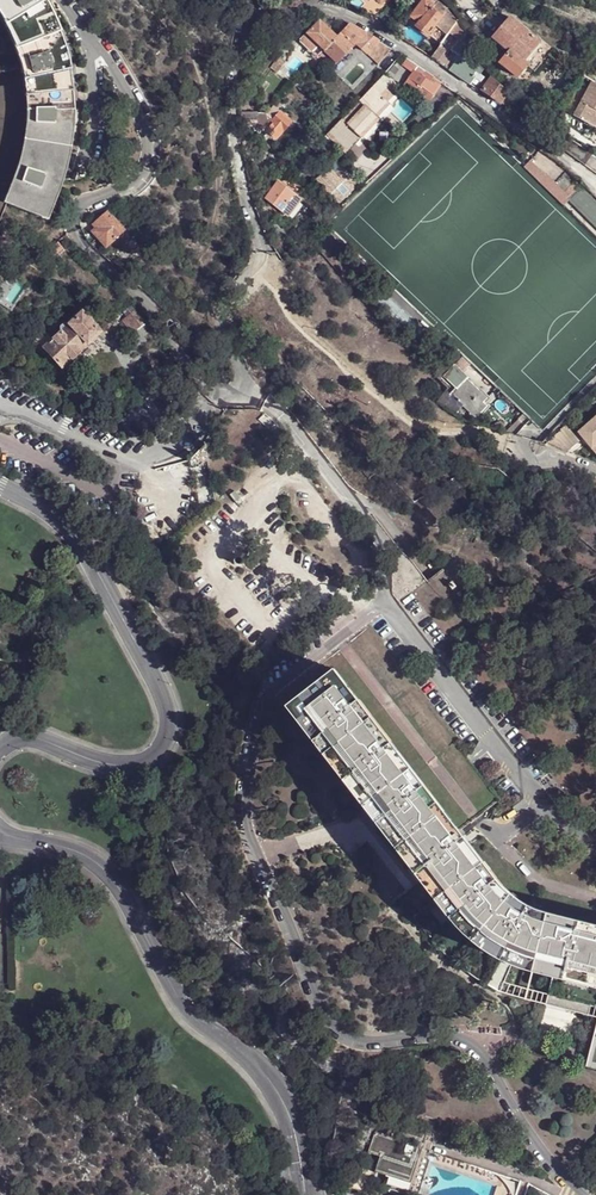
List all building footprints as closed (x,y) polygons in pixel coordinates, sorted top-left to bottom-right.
[(46,218),(62,176),(73,131),(74,117),(67,58),(60,35),(40,0),(0,0),(0,18),(11,38),(21,65),(20,66),(23,79),(25,96),(26,101),(26,113),(26,123),(24,135),(22,146),(19,158),(15,171),(11,182),(7,193),(4,202),(46,218)] [(429,35),(442,18),(452,29),(458,22),(448,10),(446,12),(437,2),(438,0),(415,0),(421,4),(412,16),(420,23),(417,26),(418,27),(429,35)] [(420,23),(412,16),(407,23),(407,25),(413,31),(415,30),(418,27),(417,26),(420,23)] [(501,63),(518,77),(528,66),(529,65),(524,60),(541,42),(512,17),(495,38),(511,52),(501,63)] [(429,35),(441,45),(452,29),(442,18),(429,35)] [(326,50),(339,37),(321,20),(308,33),(326,50)] [(431,57),(451,71),(464,51),(464,50),(463,49),(465,46),(462,42),(468,35),(458,22),(452,29),(441,45),(431,57)] [(339,37),(326,50),(338,61),(356,45),(377,65),(392,48),(385,43),(380,40),(351,25),(339,37)] [(465,42),(468,45),(473,38),(470,35),(465,42)] [(338,61),(326,50),(317,58),(330,69),(338,61)] [(451,71),(476,88),(484,77),(480,74),(484,69),(464,51),(451,71)] [(415,64),(407,59),(402,65),(409,70),(415,64)] [(4,202),(7,193),(11,182),(15,171),(19,158),(22,146),(24,135),(26,123),(26,113),(26,101),(25,96),(23,79),(20,66),(0,72),(0,218),(4,202)] [(416,71),(404,89),(418,98),(424,89),(432,94),(442,82),(428,74),(426,75),(425,77),(416,71)] [(311,78),(306,72),(302,76),(304,79),(308,82),(311,78)] [(501,103),(509,92),(493,76),(483,89),(501,103)] [(329,137),(348,154),(350,151),(380,119),(379,118),(391,105),(388,102),(383,97),(395,85),(383,77),(374,87),(351,112),(329,137)] [(589,83),(571,117),(595,131),(595,87),(589,83)] [(383,97),(388,102),(401,89),(395,85),(383,97)] [(279,102),(275,106),(280,110),(283,106),(279,102)] [(258,125),(261,127),(271,116),(269,113),(256,112),(242,112),(242,119),(252,119),(257,119),(257,123),(258,125)] [(275,119),(271,116),(261,127),(267,132),(269,130),(278,138),(293,121),(282,112),(275,119)] [(561,140),(558,145),(583,162),(591,151),(586,149),(564,136),(561,140)] [(553,141),(558,145),(561,140),(557,137),(553,141)] [(335,159),(321,173),(322,174),(317,179),(341,204),(361,183),(351,174),(335,159)] [(564,192),(569,197),(580,186),(566,173),(551,187),(561,196),(564,192)] [(298,204),(273,183),(264,195),(267,197),(264,202),(284,220),(298,204)] [(569,197),(567,199),(595,227),(595,201),(580,185),(580,186),(569,197)] [(126,230),(110,211),(95,223),(98,226),(93,231),(106,246),(126,230)] [(10,311),(14,306),(5,301),(2,306),(10,311)] [(136,311),(128,317),(137,330),(146,323),(136,311)] [(98,333),(80,314),(51,340),(44,333),(33,344),(47,358),(50,356),(61,366),(98,333)] [(444,373),(458,386),(467,376),(454,363),(444,373)] [(458,386),(445,400),(459,412),(464,406),(478,420),(490,406),(487,402),(490,398),(467,376),(458,386)] [(595,453),(595,420),(580,434),(595,453)] [(552,447),(573,455),(584,446),(572,430),(552,447)] [(164,540),(169,536),(163,528),(158,532),(160,535),(164,540)] [(546,911),(538,908),(528,904),(518,898),(507,889),(498,880),(490,869),(484,861),(460,830),(415,772),(335,669),(288,705),(449,915),(454,919),(458,925),(464,931),(467,935),(474,939),(481,945),(489,950),(497,955),(505,959),(513,962),(520,965),(528,968),(555,974),(595,984),(595,927),(546,911)] [(453,743),(415,772),(460,830),(499,800),(453,743)] [(595,1006),(595,984),(555,974),(551,993),(595,1006)] [(588,1065),(595,1067),(595,1033),(588,1065)] [(411,1181),(428,1133),(397,1124),(392,1138),(376,1132),(369,1152),(381,1155),(376,1170),(411,1181)]
